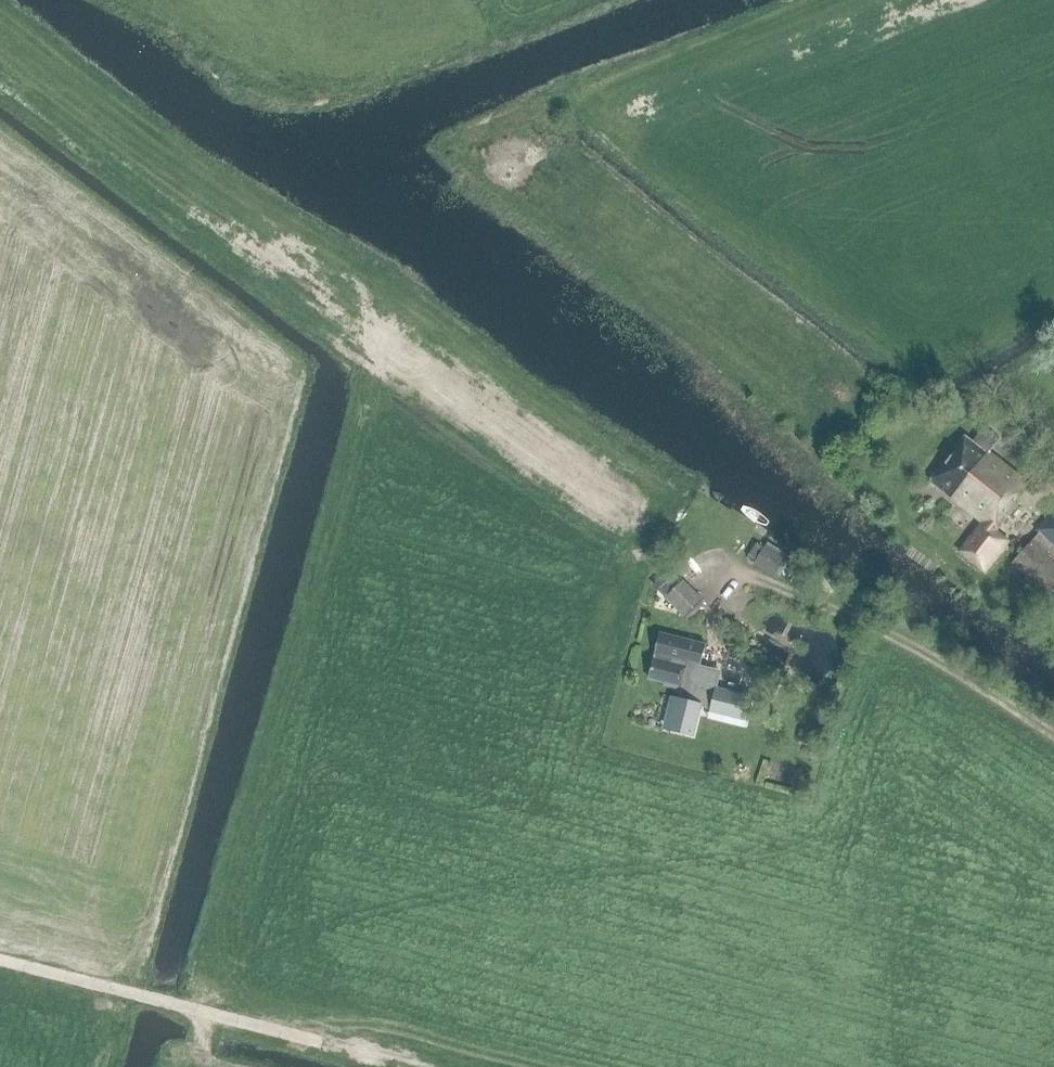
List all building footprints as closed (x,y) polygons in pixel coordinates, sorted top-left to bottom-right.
[(983,571),(1006,543),(993,533),(1019,501),(1017,499),(1030,483),(990,451),(1001,438),(987,426),(973,442),(964,434),(928,479),(981,522),(958,550),(983,571)] [(1039,534),(1011,563),(1044,595),(1046,595),(1053,602),(1053,511),(1036,530),(1039,534)] [(756,542),(747,557),(755,562),(764,547),(756,542)] [(775,574),(786,557),(765,545),(755,562),(775,574)] [(684,617),(700,602),(680,582),(665,597),(684,617)] [(677,699),(668,732),(693,738),(701,708),(706,688),(708,678),(698,676),(700,667),(701,667),(706,646),(660,634),(654,659),(649,679),(665,684),(665,686),(681,690),(679,699),(677,699)] [(710,711),(709,714),(746,724),(753,699),(715,689),(715,690),(706,688),(701,708),(710,711)]
